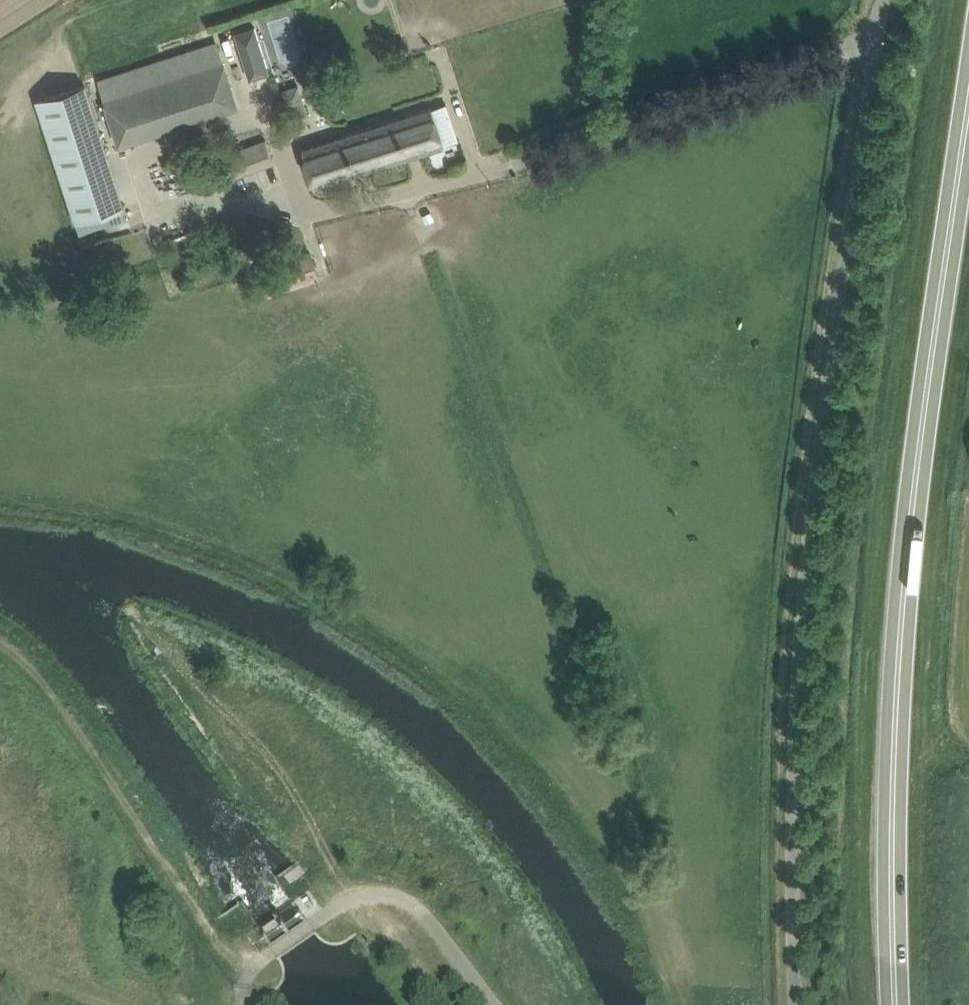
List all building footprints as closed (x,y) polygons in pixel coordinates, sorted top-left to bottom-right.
[(274,65),(297,58),(283,16),(261,23),(274,65)] [(104,101),(117,142),(238,104),(218,43),(99,81),(105,101),(104,101)] [(309,115),(298,78),(281,83),(292,120),(309,115)] [(125,205),(86,82),(36,99),(76,222),(125,205)] [(339,137),(303,148),(309,166),(315,186),(459,140),(452,119),(447,103),(358,131),(339,137)] [(200,189),(274,160),(267,141),(192,169),(200,189)] [(268,295),(320,277),(311,249),(258,267),(268,295)]
